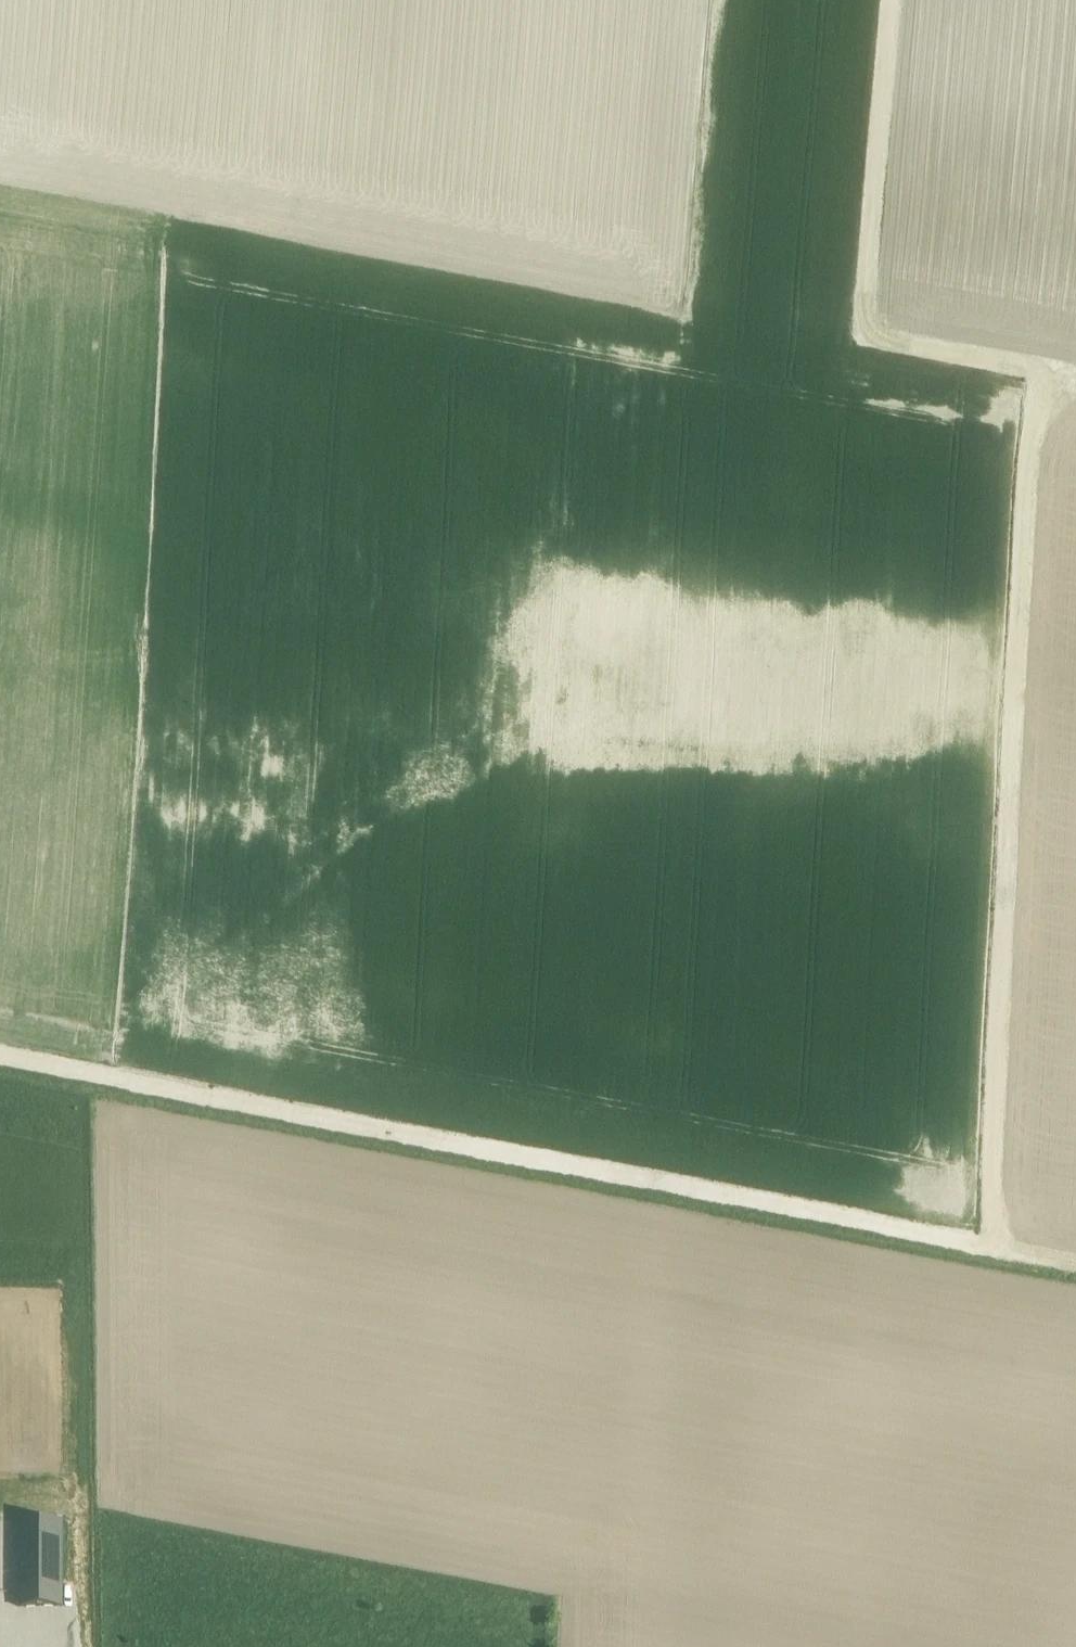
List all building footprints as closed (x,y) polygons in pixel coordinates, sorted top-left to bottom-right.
[(23,1517),(23,1604),(66,1604),(66,1517),(23,1517)]
